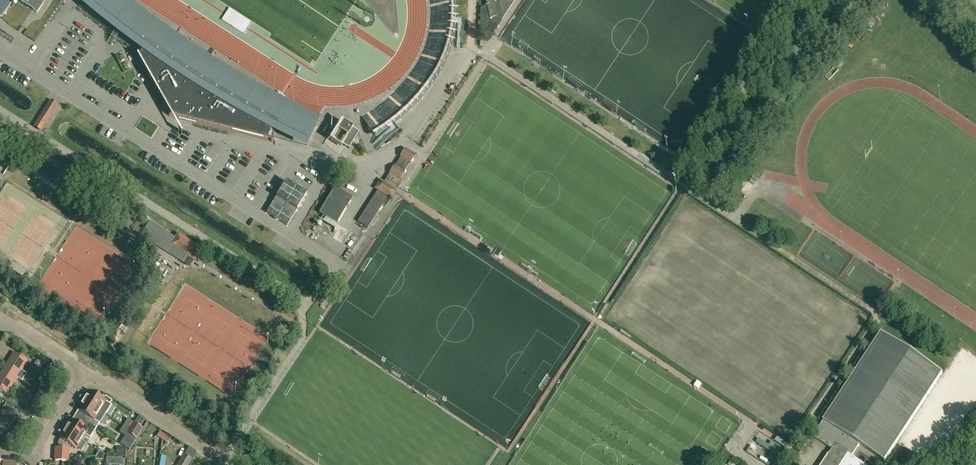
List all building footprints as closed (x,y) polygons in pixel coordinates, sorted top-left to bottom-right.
[(1,20),(14,0),(0,0),(0,19),(1,20)] [(18,1),(37,13),(44,3),(39,0),(17,0),(18,1)] [(156,54),(163,44),(173,51),(183,58),(193,65),(203,72),(213,79),(224,85),(234,92),(245,98),(255,104),(266,110),(261,118),(261,119),(286,132),(308,143),(317,124),(283,108),(267,99),(251,90),(236,81),(222,73),(205,62),(185,49),(165,35),(147,22),(129,8),(119,0),(87,0),(156,54)] [(486,4),(487,8),(490,19),(496,18),(502,22),(502,21),(501,21),(515,0),(485,0),(486,4)] [(268,137),(269,135),(272,131),(259,122),(261,119),(261,118),(266,110),(255,104),(245,98),(234,92),(224,85),(213,79),(203,72),(193,65),(183,58),(173,51),(163,44),(156,54),(155,56),(150,53),(150,52),(144,49),(142,52),(141,54),(138,56),(138,55),(137,56),(142,65),(156,90),(160,97),(160,96),(170,115),(169,115),(169,116),(268,141),(268,140),(263,139),(264,136),(266,134),(268,135),(267,137),(268,137)] [(52,101),(35,127),(40,130),(57,104),(52,101)] [(333,138),(332,139),(349,149),(359,133),(359,132),(359,133),(342,122),(341,122),(343,123),(333,138)] [(403,181),(400,179),(405,173),(404,172),(410,163),(410,164),(416,155),(406,149),(400,157),(401,158),(395,167),(394,166),(390,173),(384,183),(381,180),(375,188),(378,190),(358,222),(368,228),(383,205),(386,207),(391,200),(387,199),(388,197),(391,199),(403,181)] [(285,182),(265,214),(286,227),(306,195),(285,182)] [(328,219),(337,225),(353,198),(345,193),(335,187),(319,214),(323,216),(328,219)] [(175,239),(156,226),(150,223),(145,231),(148,233),(144,238),(177,259),(179,257),(184,261),(188,255),(195,259),(195,258),(201,250),(178,235),(175,239)] [(861,446),(885,461),(943,373),(881,332),(823,421),(813,436),(832,449),(822,464),(866,464),(854,457),(861,446)] [(4,369),(17,377),(22,381),(26,374),(21,371),(28,361),(15,353),(4,369)] [(56,374),(46,368),(40,378),(50,384),(56,374)] [(17,377),(4,369),(0,376),(0,390),(7,394),(17,377)] [(106,396),(103,400),(89,391),(84,400),(105,414),(111,405),(110,404),(112,401),(106,396)] [(96,429),(105,414),(84,400),(78,410),(89,417),(85,422),(96,429)] [(14,406),(9,403),(5,410),(10,413),(14,406)] [(24,411),(34,418),(37,413),(38,412),(38,411),(30,406),(28,404),(24,411)] [(122,429),(128,433),(134,423),(128,419),(122,429)] [(96,429),(85,422),(82,427),(71,420),(65,429),(82,440),(85,435),(90,438),(96,429)] [(140,427),(134,423),(128,433),(137,439),(143,429),(140,427)] [(76,449),(82,440),(65,429),(59,438),(76,449)] [(137,439),(128,433),(126,436),(125,437),(121,444),(130,450),(137,439)] [(759,439),(756,442),(776,456),(781,448),(772,441),(769,446),(759,439)] [(189,447),(178,464),(189,464),(197,452),(189,447)] [(96,459),(104,460),(104,454),(100,451),(96,457),(96,459)]
